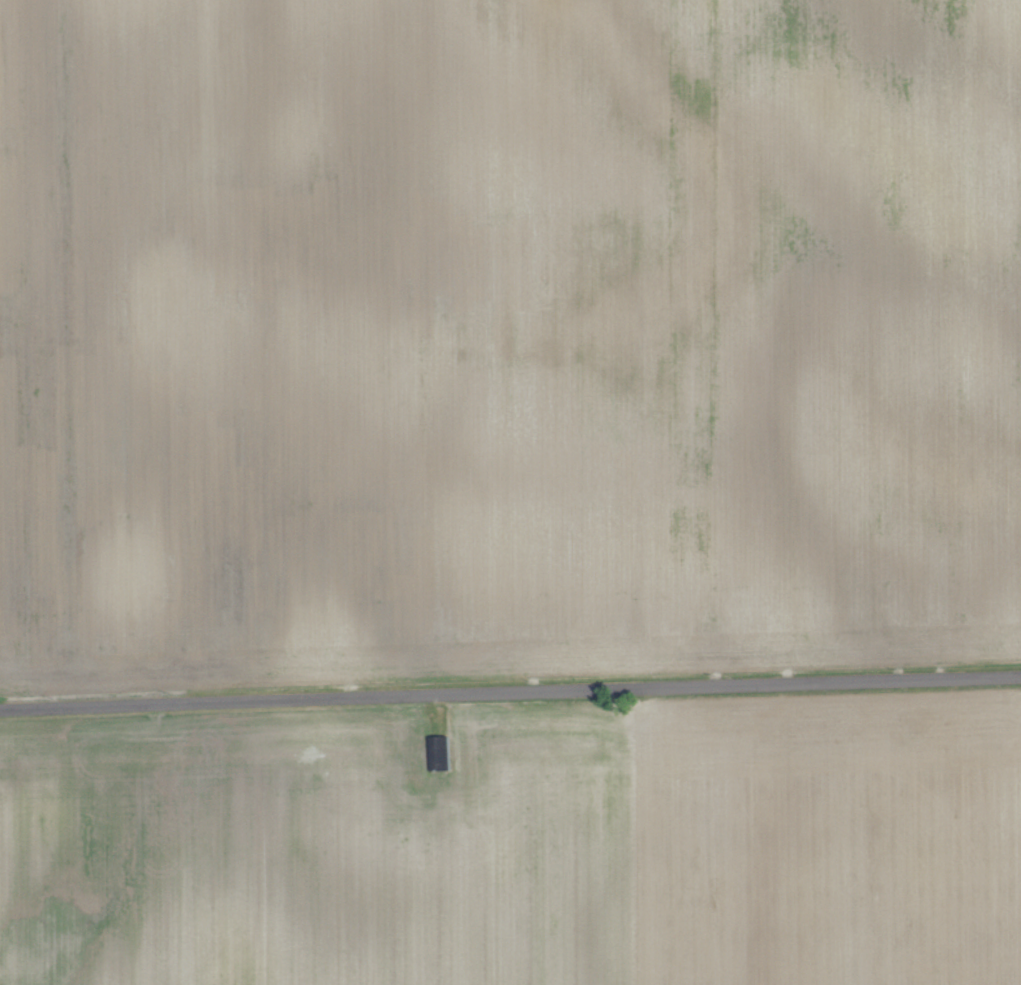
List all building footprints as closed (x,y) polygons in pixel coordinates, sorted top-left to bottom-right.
[(449,770),(448,762),(454,762),(454,748),(448,748),(448,736),(434,737),(435,770),(449,770)]
